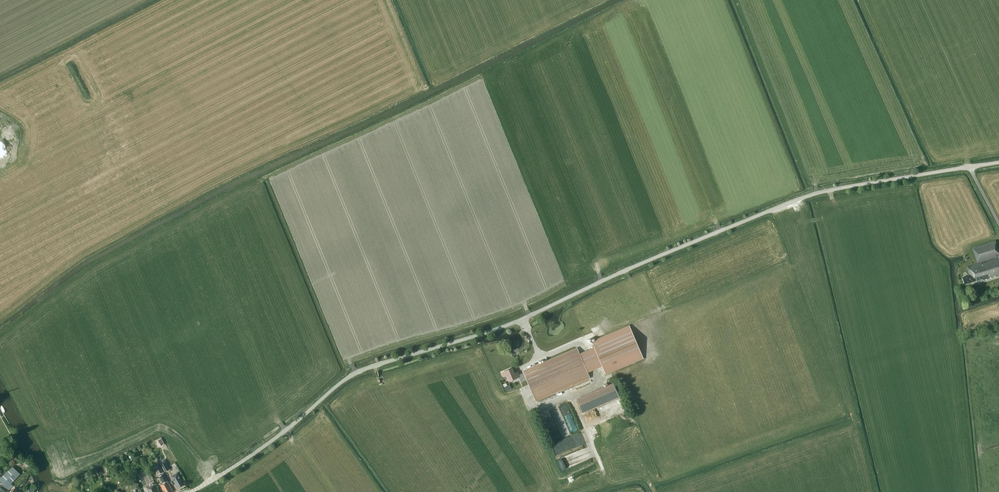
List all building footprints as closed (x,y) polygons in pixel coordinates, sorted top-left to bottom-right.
[(996,240),(973,247),(978,264),(967,267),(969,275),(962,277),(964,284),(976,281),(977,282),(998,275),(998,251),(996,240)] [(643,357),(630,326),(592,342),(594,347),(579,354),(587,372),(602,365),(605,373),(643,357)] [(579,354),(577,349),(523,372),(518,375),(517,372),(514,373),(511,368),(502,372),(504,377),(506,375),(509,381),(518,377),(521,382),(527,379),(535,400),(589,377),(587,372),(579,354)] [(506,391),(512,389),(510,384),(507,385),(506,383),(503,384),(504,387),(506,391)] [(619,397),(613,383),(576,399),(582,413),(619,397)] [(561,441),(552,445),(556,455),(568,451),(565,444),(563,445),(561,441)] [(161,464),(165,471),(169,469),(165,461),(161,464)] [(155,467),(158,474),(163,471),(159,465),(155,467)] [(12,467),(0,479),(0,483),(1,483),(0,484),(0,491),(6,491),(8,490),(6,488),(19,474),(12,467)] [(182,480),(178,472),(171,476),(174,482),(175,483),(178,488),(184,485),(182,481),(182,480)] [(164,474),(159,476),(163,483),(160,485),(163,490),(164,489),(165,491),(170,491),(173,491),(164,474)]
